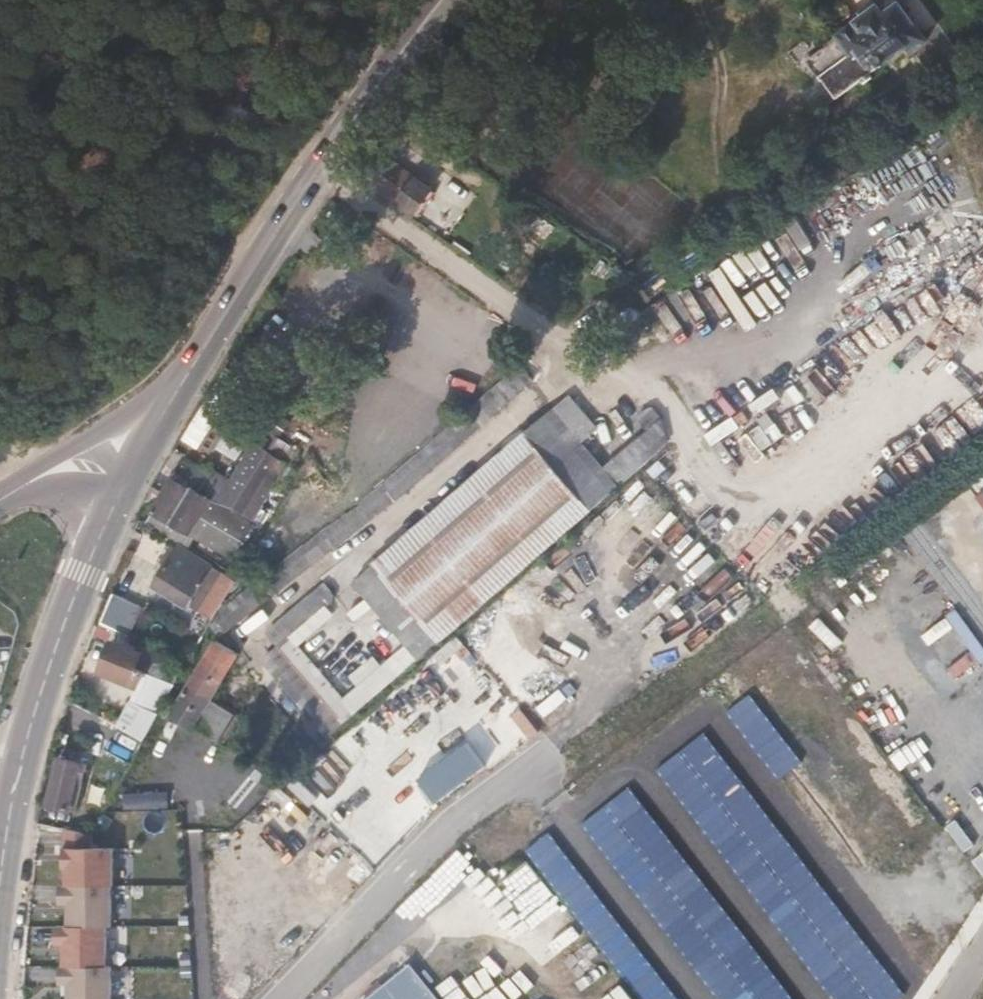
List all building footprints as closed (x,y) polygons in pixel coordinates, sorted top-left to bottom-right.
[(825,33),(836,55),(847,48),(852,56),(860,51),(869,65),(908,41),(902,32),(916,23),(901,1),(888,10),(881,0),(872,0),(825,33)] [(862,83),(846,59),(816,79),(831,103),(862,83)] [(404,216),(419,190),(372,159),(355,184),(404,216)] [(438,221),(455,227),(461,212),(444,206),(438,221)] [(429,647),(664,443),(651,430),(594,478),(540,419),(364,572),(429,647)] [(453,426),(261,574),(275,593),(467,444),(453,426)] [(275,499),(296,461),(280,452),(273,464),(261,457),(231,511),(250,522),(259,507),(252,503),(259,490),(275,499)] [(812,548),(816,476),(744,472),(740,544),(812,548)] [(229,561),(247,527),(176,487),(166,504),(156,520),(229,561)] [(204,567),(173,545),(152,584),(185,602),(204,567)] [(778,598),(805,635),(767,663),(777,676),(816,647),(834,671),(858,653),(878,680),(902,662),(828,562),(778,598)] [(233,582),(212,569),(189,607),(211,620),(233,582)] [(253,585),(238,593),(246,608),(260,600),(253,585)] [(325,604),(311,589),(273,624),(287,639),(325,604)] [(141,608),(112,596),(100,624),(129,636),(141,608)] [(172,680),(145,667),(106,645),(93,673),(128,690),(130,686),(160,703),(172,680)] [(194,713),(219,666),(198,654),(160,721),(183,731),(210,743),(219,725),(194,713)] [(333,732),(268,655),(254,669),(318,745),(333,732)] [(934,702),(893,730),(921,770),(962,741),(934,702)] [(965,722),(977,728),(982,715),(982,710),(973,705),(965,722)] [(177,743),(183,731),(160,721),(155,732),(160,734),(158,741),(168,745),(170,740),(177,743)] [(76,771),(54,763),(40,808),(60,814),(76,771)] [(302,776),(312,804),(325,799),(315,772),(302,776)] [(303,782),(289,786),(296,815),(310,812),(303,782)] [(280,806),(288,833),(300,830),(292,802),(280,806)] [(714,872),(735,854),(723,839),(701,858),(714,872)] [(68,856),(67,883),(114,886),(114,859),(68,856)] [(67,885),(66,912),(113,914),(113,887),(67,885)] [(559,897),(534,910),(550,938),(575,925),(559,897)] [(67,912),(66,939),(113,942),(113,915),(67,912)] [(773,933),(742,954),(723,925),(707,936),(728,969),(718,975),(733,998),(816,998),(773,933)] [(66,941),(65,969),(111,971),(111,944),(66,941)] [(418,955),(371,993),(375,998),(453,998),(418,955)] [(62,998),(65,998),(109,998),(109,974),(63,972),(62,998)] [(849,998),(874,998),(866,988),(849,998)]
